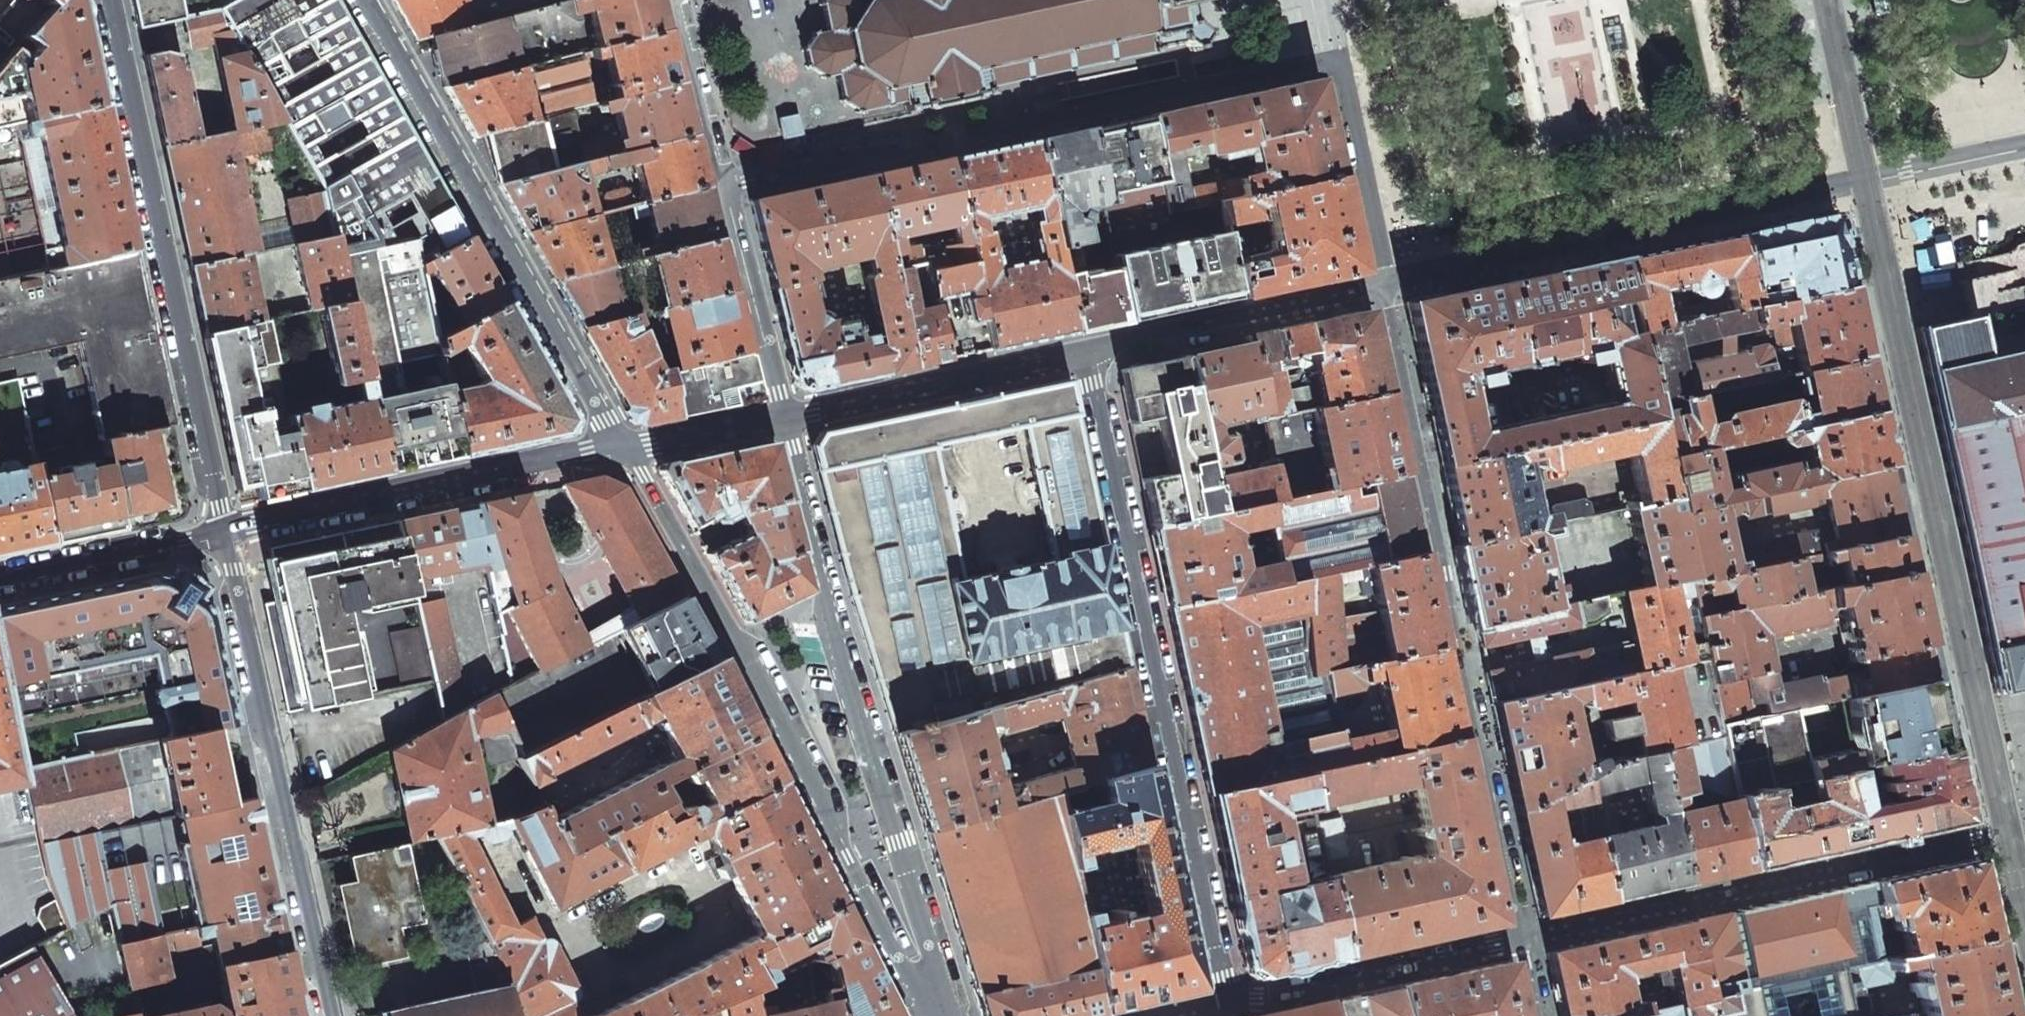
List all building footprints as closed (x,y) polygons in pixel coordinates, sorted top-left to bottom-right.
[(134,249),(126,212),(119,177),(110,138),(95,68),(82,10),(80,0),(56,0),(0,64),(0,278),(134,249)] [(0,17),(0,64),(56,0),(15,0),(0,17)] [(181,0),(131,0),(132,4),(137,27),(183,17),(181,4),(181,0)] [(314,178),(321,191),(332,236),(334,236),(339,257),(414,240),(419,265),(425,262),(469,237),(422,152),(395,105),(346,17),(336,0),(233,0),(217,9),(217,10),(282,121),(314,178)] [(405,20),(416,40),(430,37),(470,26),(463,0),(393,0),(405,20)] [(505,17),(507,28),(532,22),(534,32),(540,35),(571,27),(575,22),(572,13),(589,9),(598,47),(664,30),(663,24),(657,0),(570,0),(505,17)] [(822,1),(819,0),(818,5),(822,6),(827,31),(816,33),(814,30),(810,33),(812,36),(805,47),(802,46),(801,52),(804,52),(807,64),(804,66),(807,71),(810,69),(820,76),(820,79),(825,79),(825,76),(836,74),(841,99),(838,101),(841,105),(845,103),(855,109),(854,113),(859,114),(860,111),(861,110),(884,105),(885,108),(889,107),(889,103),(903,100),(906,112),(985,95),(990,94),(988,86),(1023,78),(1024,81),(1029,80),(1029,77),(1065,69),(1065,72),(1071,71),(1070,68),(1106,60),(1107,63),(1112,62),(1112,60),(1148,52),(1149,54),(1154,53),(1153,49),(1181,43),(1188,47),(1189,52),(1197,50),(1196,46),(1201,37),(1205,36),(1204,28),(1199,29),(1190,23),(1185,0),(1186,0),(823,0),(822,1)] [(1871,0),(1874,18),(1890,14),(1887,0),(1871,0)] [(214,42),(234,131),(247,128),(282,121),(217,10),(184,17),(189,42),(194,41),(195,46),(214,42)] [(470,26),(430,37),(443,88),(518,69),(507,28),(505,17),(470,26)] [(1621,25),(1605,29),(1610,51),(1625,48),(1621,25)] [(598,47),(529,66),(543,118),(571,111),(594,105),(586,76),(605,62),(615,100),(679,84),(677,79),(664,30),(598,47)] [(154,104),(163,146),(197,139),(179,56),(161,52),(144,56),(154,104)] [(518,69),(443,88),(459,116),(471,137),(484,133),(543,118),(529,66),(518,69)] [(1168,213),(1218,202),(1337,176),(1316,79),(1225,99),(1147,116),(1168,213)] [(615,100),(598,104),(600,113),(614,109),(622,140),(612,142),(611,140),(580,147),(584,162),(600,158),(691,135),(690,129),(679,84),(615,100)] [(543,118),(484,133),(497,184),(498,185),(584,162),(580,147),(571,111),(543,118)] [(777,119),(782,138),(802,134),(797,115),(777,119)] [(1085,130),(1099,194),(1115,270),(1126,322),(1184,309),(1238,298),(1231,263),(1228,250),(1218,202),(1168,213),(1147,116),(1111,124),(1085,130)] [(197,139),(163,146),(171,182),(176,207),(184,241),(189,267),(247,254),(256,252),(236,164),(244,162),(239,138),(248,136),(247,128),(234,131),(197,139)] [(1054,236),(1056,248),(1078,243),(1081,243),(1077,221),(1067,218),(1066,212),(1068,206),(1086,203),(1091,207),(1094,206),(1092,196),(1099,194),(1085,130),(1055,136),(1034,140),(1054,236)] [(691,135),(600,158),(603,170),(632,162),(643,202),(704,186),(694,143),(691,135)] [(951,158),(971,254),(991,250),(987,231),(975,233),(972,220),(1038,206),(1042,219),(1031,221),(1034,240),(1054,236),(1034,140),(987,150),(951,158)] [(524,232),(593,215),(582,176),(603,170),(600,158),(584,162),(498,185),(513,213),(524,232)] [(889,271),(927,264),(928,270),(973,261),(971,254),(951,158),(902,168),(868,176),(889,271)] [(761,246),(771,287),(805,280),(807,281),(811,280),(807,268),(866,255),(869,268),(861,269),(878,345),(879,345),(886,372),(905,368),(910,367),(889,271),(868,176),(805,189),(749,201),(761,246)] [(1231,263),(1238,298),(1311,282),(1358,272),(1337,176),(1218,202),(1228,250),(1233,250),(1231,243),(1240,241),(1236,220),(1264,214),(1273,254),(1231,263)] [(314,178),(284,185),(297,244),(332,236),(321,191),(314,178)] [(643,202),(630,205),(634,219),(646,216),(653,245),(634,250),(636,259),(655,253),(718,238),(716,231),(704,186),(643,202)] [(602,197),(605,211),(618,208),(630,205),(627,191),(623,188),(604,193),(602,197)] [(1781,224),(1736,234),(1748,285),(1777,279),(1779,289),(1764,293),(1764,290),(1749,293),(1752,307),(1846,287),(1840,257),(1830,214),(1781,224)] [(593,215),(524,232),(539,258),(552,280),(607,266),(593,215)] [(1633,332),(1752,307),(1749,293),(1748,285),(1736,234),(1617,259),(1627,300),(1633,332)] [(297,244),(294,244),(308,310),(318,308),(348,301),(339,257),(334,236),(332,236),(297,244)] [(928,270),(934,298),(965,292),(966,296),(965,296),(963,300),(967,319),(970,321),(985,318),(992,350),(1061,335),(1074,333),(1056,248),(1054,236),(1034,240),(1033,241),(1036,258),(997,267),(993,249),(991,250),(971,254),(973,261),(928,270)] [(447,302),(452,310),(432,322),(435,338),(460,326),(507,303),(489,271),(469,237),(425,262),(419,265),(423,287),(435,280),(444,298),(441,300),(443,304),(447,302)] [(636,259),(607,266),(616,298),(618,297),(614,280),(643,272),(644,276),(651,274),(658,303),(657,302),(650,304),(649,305),(646,306),(643,295),(617,303),(621,317),(634,314),(730,289),(728,281),(718,238),(655,253),(636,259)] [(1948,238),(1933,242),(1939,265),(1954,262),(1948,238)] [(348,301),(385,472),(429,463),(461,456),(446,391),(439,354),(435,338),(432,322),(423,287),(419,265),(414,240),(339,257),(348,301)] [(1056,248),(1074,333),(1083,331),(1126,322),(1115,270),(1085,276),(1078,243),(1056,248)] [(99,438),(159,425),(172,423),(152,331),(134,249),(0,278),(0,358),(78,341),(99,438)] [(247,254),(189,267),(197,302),(203,332),(261,320),(247,254)] [(1633,332),(1620,336),(1613,303),(1627,300),(1617,259),(1405,303),(1423,387),(1440,465),(1652,418),(1652,417),(1649,404),(1633,332)] [(889,271),(910,367),(940,361),(947,359),(936,307),(915,311),(907,280),(920,277),(918,272),(928,270),(927,264),(889,271)] [(607,266),(552,280),(566,306),(578,328),(621,317),(617,303),(616,298),(607,266)] [(1914,328),(1924,372),(1937,430),(1985,650),(1994,694),(2010,690),(2024,687),(2024,448),(2022,435),(2024,434),(2024,284),(2001,289),(1998,272),(1959,281),(1967,316),(1928,325),(1914,328)] [(784,338),(795,384),(804,389),(886,372),(879,345),(878,345),(862,348),(859,336),(856,336),(851,316),(824,321),(823,318),(817,316),(814,316),(806,281),(807,281),(805,280),(771,287),(784,338)] [(1874,410),(1868,385),(1855,326),(1846,287),(1752,307),(1633,332),(1649,404),(1673,398),(1676,413),(1666,415),(1674,454),(1874,410)] [(730,289),(634,314),(637,326),(650,323),(650,322),(655,321),(655,319),(662,317),(670,352),(665,353),(668,365),(673,364),(675,369),(746,351),(738,318),(730,289)] [(305,411),(287,415),(303,486),(303,489),(349,480),(385,472),(348,301),(318,308),(335,385),(354,381),(359,400),(323,408),(323,403),(303,407),(305,411)] [(460,326),(435,338),(439,354),(460,342),(482,380),(474,384),(446,391),(461,456),(517,445),(565,435),(574,420),(539,360),(507,303),(460,326)] [(1368,312),(1368,311),(1310,323),(1273,331),(1272,331),(1244,336),(1245,342),(1262,412),(1263,419),(1385,394),(1382,376),(1376,351),(1368,312)] [(658,370),(646,352),(637,326),(634,314),(621,317),(578,328),(605,376),(630,419),(630,420),(632,423),(636,424),(638,424),(676,416),(671,395),(673,395),(668,371),(668,368),(658,370)] [(278,316),(267,319),(270,334),(282,332),(278,316)] [(261,320),(203,332),(204,333),(203,333),(213,377),(229,453),(236,486),(253,482),(255,495),(275,491),(303,486),(287,415),(270,334),(267,319),(261,320)] [(1218,348),(1182,356),(1215,513),(1265,502),(1280,499),(1272,464),(1261,467),(1258,451),(1229,457),(1224,434),(1220,433),(1213,434),(1210,422),(1262,412),(1245,342),(1218,348)] [(746,351),(675,369),(668,371),(673,395),(671,395),(676,416),(698,412),(759,399),(752,373),(746,351)] [(1215,513),(1182,356),(1134,366),(1120,386),(1126,411),(1146,506),(1151,527),(1215,513)] [(974,399),(948,405),(819,432),(819,433),(812,445),(811,445),(849,579),(894,734),(1130,669),(1068,379),(992,395),(974,399)] [(22,409),(16,380),(0,383),(0,414),(22,409)] [(1329,488),(1403,473),(1393,431),(1385,394),(1312,409),(1329,488)] [(1726,499),(1886,465),(1880,438),(1874,410),(1674,454),(1661,457),(1669,498),(1673,511),(1726,499)] [(1652,418),(1440,465),(1449,506),(1457,544),(1551,524),(1598,513),(1597,508),(1587,511),(1586,504),(1580,501),(1551,507),(1547,512),(1533,514),(1523,468),(1532,466),(1540,470),(1624,452),(1628,456),(1634,490),(1617,493),(1621,509),(1628,507),(1669,498),(1661,457),(1674,454),(1666,415),(1666,414),(1652,417),(1652,418)] [(34,464),(51,542),(104,531),(145,522),(170,517),(176,508),(159,425),(99,438),(105,464),(81,469),(81,466),(75,462),(65,464),(62,446),(31,453),(34,464)] [(28,434),(31,453),(62,446),(58,428),(28,434)] [(714,454),(662,465),(661,465),(659,465),(657,467),(657,470),(690,526),(712,514),(714,519),(720,515),(718,511),(719,510),(730,507),(732,504),(735,511),(732,512),(742,536),(706,554),(714,570),(716,569),(731,598),(744,623),(808,590),(789,515),(771,444),(768,443),(714,454)] [(18,549),(51,542),(34,464),(0,471),(0,553),(18,549)] [(1886,465),(1726,499),(1728,507),(1730,516),(1741,514),(1746,517),(1746,519),(1825,501),(1831,529),(1734,549),(1737,562),(1739,571),(1902,535),(1894,500),(1886,465)] [(1280,499),(1265,502),(1269,523),(1278,561),(1282,583),(1304,578),(1334,571),(1356,567),(1366,565),(1420,553),(1411,513),(1406,487),(1403,473),(1329,488),(1312,492),(1280,499)] [(509,497),(473,504),(486,563),(497,613),(506,609),(537,670),(545,666),(684,597),(623,488),(601,478),(564,486),(632,606),(582,635),(554,582),(524,494),(509,497)] [(1669,498),(1628,507),(1644,586),(1687,577),(1688,582),(1739,571),(1737,562),(1728,563),(1716,505),(1728,507),(1726,499),(1673,511),(1669,498)] [(1215,513),(1151,527),(1160,570),(1167,607),(1282,583),(1278,561),(1243,569),(1239,547),(1237,548),(1233,531),(1269,523),(1265,502),(1215,513)] [(443,511),(396,521),(411,592),(421,590),(418,578),(486,563),(473,504),(443,511)] [(343,532),(269,548),(280,600),(263,604),(286,712),(360,696),(341,609),(412,594),(411,592),(396,521),(343,532)] [(1551,524),(1457,544),(1466,585),(1474,624),(1554,606),(1539,537),(1553,534),(1551,524)] [(1739,571),(1688,582),(1696,616),(1710,613),(1705,593),(1719,590),(1726,582),(1732,609),(1803,594),(1798,568),(1829,562),(1833,580),(1843,578),(1845,585),(1909,572),(1905,554),(1902,535),(1739,571)] [(1304,578),(1312,675),(1326,672),(1440,646),(1430,597),(1420,553),(1366,565),(1372,594),(1367,595),(1368,601),(1374,600),(1376,612),(1337,621),(1334,571),(1304,578)] [(1356,567),(1362,596),(1367,595),(1372,594),(1366,565),(1356,567)] [(24,768),(91,754),(73,672),(150,655),(158,689),(155,689),(155,691),(157,704),(158,705),(161,704),(168,738),(209,729),(237,723),(233,701),(232,701),(224,666),(218,641),(219,641),(214,614),(208,605),(204,601),(204,600),(200,598),(207,587),(177,568),(171,578),(167,576),(161,574),(151,573),(144,574),(123,579),(0,606),(0,652),(24,768)] [(1764,641),(1762,634),(1819,622),(1828,608),(1827,607),(1837,604),(1841,625),(1842,629),(1847,652),(1923,637),(1917,614),(1909,572),(1845,585),(1803,594),(1732,609),(1710,613),(1696,616),(1705,657),(1709,680),(1770,668),(1764,641)] [(1585,650),(1485,671),(1492,703),(1705,657),(1696,616),(1688,582),(1687,577),(1644,586),(1619,592),(1631,644),(1586,654),(1585,650)] [(1199,755),(1208,793),(1301,773),(1346,763),(1341,741),(1331,697),(1326,672),(1312,675),(1304,578),(1282,583),(1167,607),(1199,755)] [(1554,606),(1474,624),(1480,647),(1580,625),(1589,622),(1589,620),(1602,612),(1605,611),(1601,596),(1554,606)] [(684,597),(545,666),(555,688),(630,650),(641,672),(595,694),(605,714),(718,658),(708,640),(692,611),(684,597)] [(468,706),(440,599),(414,604),(419,626),(431,681),(440,722),(468,706)] [(1819,622),(1762,634),(1764,641),(1841,625),(1837,604),(1827,607),(1828,608),(1819,622)] [(419,626),(390,633),(402,687),(431,681),(419,626)] [(1923,637),(1847,652),(1852,675),(1819,682),(1818,676),(1774,686),(1770,668),(1709,680),(1719,725),(1792,709),(1932,679),(1928,661),(1923,637)] [(1440,646),(1326,672),(1331,697),(1360,690),(1363,683),(1362,681),(1376,678),(1388,730),(1341,741),(1346,763),(1460,738),(1449,686),(1440,646)] [(24,768),(0,652),(0,789),(27,783),(24,768)] [(1616,762),(1656,752),(1721,736),(1719,725),(1709,680),(1705,657),(1492,703),(1502,750),(1504,760),(1516,811),(1581,777),(1615,760),(1616,762)] [(684,770),(756,733),(740,702),(718,658),(605,714),(520,757),(516,759),(530,785),(546,778),(545,774),(641,725),(639,722),(654,715),(675,758),(661,765),(660,763),(548,821),(564,851),(665,799),(657,785),(684,770)] [(1051,792),(1149,771),(1140,715),(1130,669),(899,732),(894,734),(916,802),(924,829),(1051,792)] [(1932,679),(1792,709),(1803,760),(1848,750),(1856,792),(1879,787),(1876,774),(1875,774),(1873,764),(1947,747),(1932,679)] [(440,722),(388,751),(409,841),(435,835),(487,824),(468,735),(481,732),(487,762),(493,765),(516,759),(520,757),(491,693),(468,706),(440,722)] [(1963,821),(1947,747),(1873,764),(1875,774),(1876,774),(1879,787),(1856,792),(1848,750),(1803,760),(1792,709),(1719,725),(1721,736),(1750,868),(1963,821)] [(158,740),(175,816),(225,805),(222,789),(209,729),(168,738),(158,740)] [(756,733),(684,770),(685,774),(684,775),(688,783),(696,779),(710,807),(697,814),(693,807),(690,806),(683,809),(690,826),(780,782),(756,733)] [(1656,752),(1685,883),(1720,874),(1750,868),(1721,736),(1656,752)] [(1346,763),(1301,773),(1322,868),(1328,866),(1328,862),(1346,856),(1334,802),(1410,786),(1420,827),(1417,828),(1416,830),(1417,835),(1419,837),(1422,836),(1426,854),(1349,871),(1324,876),(1342,958),(1426,940),(1501,923),(1489,871),(1469,779),(1460,738),(1346,763)] [(39,844),(175,816),(158,740),(129,746),(91,754),(24,768),(27,783),(39,844)] [(1649,891),(1685,883),(1656,752),(1616,762),(1615,760),(1581,777),(1586,800),(1594,838),(1607,900),(1649,891)] [(1149,771),(1051,792),(1068,870),(1078,913),(1089,967),(1099,1012),(1151,1001),(1197,991),(1172,877),(1149,771)] [(1217,839),(1224,875),(1287,861),(1292,883),(1324,876),(1322,868),(1301,773),(1208,793),(1217,839)] [(1528,869),(1538,915),(1572,908),(1607,900),(1594,838),(1586,800),(1581,777),(1516,811),(1528,869)] [(548,821),(541,806),(514,818),(487,824),(435,835),(486,937),(526,1015),(580,1015),(572,1001),(573,999),(575,998),(575,997),(577,996),(577,994),(577,989),(554,943),(552,941),(548,939),(544,939),(541,940),(526,909),(509,918),(466,835),(475,834),(478,838),(485,842),(499,839),(504,833),(502,828),(511,826),(553,907),(704,830),(717,855),(705,861),(714,880),(727,873),(758,934),(594,1015),(684,1015),(686,1015),(753,987),(763,983),(782,975),(774,960),(765,941),(841,902),(810,840),(780,782),(690,826),(683,809),(675,794),(665,799),(564,851),(548,821)] [(1051,792),(924,829),(926,833),(976,992),(1089,967),(1051,792)] [(119,944),(278,910),(265,849),(254,799),(225,805),(175,816),(39,844),(46,873),(67,928),(70,926),(85,918),(99,910),(110,904),(117,935),(119,944)] [(405,842),(347,855),(353,880),(336,884),(353,968),(400,958),(393,926),(421,919),(405,842)] [(1349,871),(1346,856),(1328,862),(1328,866),(1322,868),(1324,876),(1349,871)] [(1916,871),(1872,881),(1880,914),(1897,910),(1899,922),(1882,925),(1889,956),(1988,934),(1979,895),(1971,859),(1916,871)] [(1235,924),(1244,967),(1251,973),(1259,976),(1305,966),(1342,958),(1324,876),(1292,883),(1287,861),(1224,875),(1235,924)] [(1730,911),(1687,921),(1704,997),(1727,992),(1889,956),(1882,925),(1880,914),(1872,881),(1868,882),(1730,911)] [(37,918),(48,938),(67,928),(56,900),(39,909),(37,918)] [(765,941),(774,960),(788,953),(804,945),(806,949),(813,962),(823,958),(825,957),(828,964),(840,1015),(898,1015),(859,938),(841,902),(765,941)] [(110,904),(99,910),(103,938),(117,935),(110,904)] [(117,944),(127,985),(131,984),(131,985),(168,977),(163,953),(199,945),(197,937),(210,934),(228,1015),(301,1015),(293,980),(278,910),(119,944),(117,944)] [(85,918),(70,926),(80,952),(91,944),(85,918)] [(1560,1015),(1620,1015),(1704,997),(1687,921),(1619,936),(1546,952),(1556,996),(1560,1015)] [(1997,975),(1988,934),(1889,956),(1727,992),(1731,1010),(1732,1015),(1867,1015),(1861,986),(1888,981),(1889,979),(1914,973),(1916,981),(1908,983),(1910,991),(1918,990),(1922,1012),(1900,1015),(2005,1015),(1997,975)] [(464,942),(474,992),(507,985),(513,1015),(526,1015),(486,937),(464,942)] [(31,947),(0,964),(0,1015),(71,1015),(31,947)] [(788,953),(774,960),(782,975),(807,964),(813,962),(806,949),(790,957),(788,953)] [(753,987),(759,1015),(840,1015),(828,964),(825,957),(823,958),(813,962),(807,964),(814,995),(824,992),(825,1001),(800,1007),(799,1000),(792,1002),(793,1009),(770,1014),(763,983),(753,987)] [(1515,990),(1508,961),(1459,971),(1396,985),(1403,1015),(1521,1015),(1515,990)] [(976,992),(983,1015),(1081,1015),(1099,1012),(1089,967),(976,992)] [(375,1013),(376,1015),(513,1015),(507,985),(474,992),(375,1013)] [(1396,985),(1367,992),(1256,1015),(1403,1015),(1396,985)] [(753,987),(686,1015),(759,1015),(753,987)] [(1620,1015),(1711,1015),(1731,1010),(1727,992),(1704,997),(1620,1015)] [(207,1005),(153,1015),(225,1015),(207,1005)]
